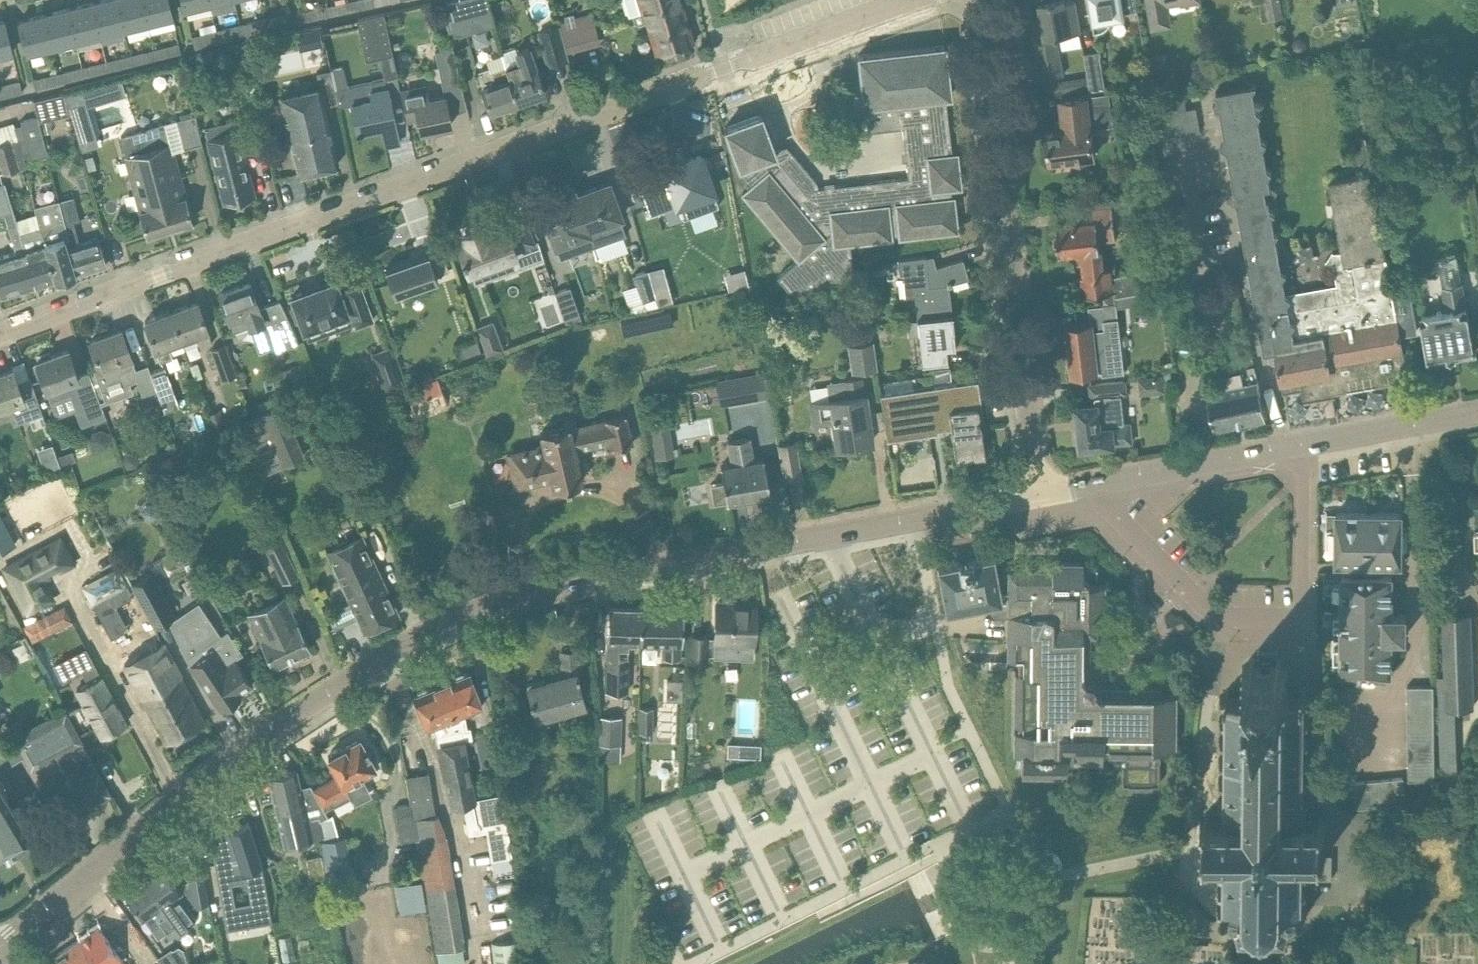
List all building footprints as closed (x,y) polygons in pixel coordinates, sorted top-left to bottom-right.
[(91,2),(100,34),(124,28),(117,0),(99,0),(91,2)] [(148,22),(143,0),(117,0),(124,28),(148,22)] [(148,22),(172,16),(168,0),(143,0),(148,22)] [(209,3),(209,0),(183,0),(185,9),(209,3)] [(329,15),(353,10),(351,0),(345,1),(345,0),(335,0),(335,3),(327,5),(329,15)] [(379,4),(378,0),(351,0),(353,10),(379,4)] [(493,25),(486,0),(451,0),(441,3),(450,36),(493,25)] [(684,7),(681,0),(625,0),(629,14),(632,14),(632,16),(643,13),(643,12),(665,6),(667,12),(684,7)] [(1078,20),(1075,0),(1064,2),(1064,0),(1051,0),(1039,2),(1042,19),(1031,21),(1041,79),(1063,75),(1056,36),(1080,32),(1078,20)] [(1136,0),(1089,0),(1094,31),(1098,31),(1102,30),(1105,29),(1107,26),(1109,23),(1111,19),(1126,17),(1125,13),(1138,11),(1136,0)] [(1201,0),(1148,0),(1152,28),(1170,25),(1167,7),(1201,1),(1201,0)] [(1268,20),(1284,17),(1281,0),(1264,0),(1268,20)] [(100,34),(91,2),(67,8),(75,40),(100,34)] [(329,15),(327,5),(303,10),(306,20),(329,15)] [(643,13),(632,16),(634,22),(638,24),(646,22),(655,53),(694,41),(684,7),(667,12),(665,6),(643,12),(643,13)] [(51,46),(75,40),(67,8),(43,14),(51,46)] [(289,11),(265,18),(268,29),(292,23),(289,11)] [(344,66),(333,69),(337,88),(336,88),(335,88),(339,103),(339,105),(350,103),(357,131),(356,131),(356,135),(361,134),(360,133),(382,128),(386,145),(399,142),(392,106),(403,104),(400,91),(399,84),(384,13),(358,19),(367,59),(376,57),(380,56),(385,76),(348,85),(344,66)] [(27,52),(51,46),(43,14),(19,20),(27,52)] [(591,16),(576,20),(583,45),(598,41),(591,16)] [(243,35),(268,29),(265,18),(240,24),(243,35)] [(0,21),(0,55),(12,52),(4,20),(0,21)] [(569,49),(583,45),(576,20),(562,23),(569,49)] [(195,48),(219,42),(216,30),(214,23),(199,26),(201,33),(192,36),(195,48)] [(240,24),(216,30),(219,42),(243,35),(240,24)] [(548,64),(567,59),(558,25),(538,30),(548,64)] [(1295,37),(1292,41),(1293,46),(1297,49),(1302,48),(1305,44),(1304,39),(1300,36),(1295,37)] [(155,48),(157,58),(181,52),(178,42),(155,48)] [(739,189),(798,259),(777,277),(794,297),(853,274),(849,243),(891,238),(891,236),(899,235),(899,237),(957,231),(953,197),(951,197),(950,188),(961,187),(957,153),(952,154),(945,96),(950,95),(944,45),(858,54),(864,105),(865,105),(868,131),(902,128),(908,177),(865,181),(865,184),(847,186),(846,184),(833,185),(834,188),(826,189),(825,186),(818,187),(817,182),(791,151),(787,155),(781,148),(775,151),(761,113),(724,127),(739,167),(740,166),(741,170),(750,180),(739,189)] [(458,72),(452,46),(435,50),(443,87),(460,83),(458,72)] [(520,61),(505,66),(517,101),(545,92),(537,68),(535,69),(527,46),(516,50),(520,61)] [(133,64),(157,58),(155,48),(130,55),(133,64)] [(1101,51),(1084,54),(1090,91),(1105,88),(1101,66),(1103,66),(1101,51)] [(106,61),(108,70),(133,64),(130,55),(106,61)] [(84,76),(108,70),(106,61),(82,67),(84,76)] [(517,101),(505,66),(490,72),(488,67),(477,71),(482,87),(490,111),(517,101)] [(82,67),(58,73),(60,82),(84,76),(82,67)] [(1158,68),(1148,70),(1150,80),(1159,78),(1158,68)] [(35,89),(60,82),(58,73),(33,79),(35,89)] [(102,84),(106,98),(123,93),(119,79),(102,84)] [(22,92),(19,80),(0,85),(0,97),(22,92)] [(1406,370),(1396,317),(1385,255),(1384,255),(1370,174),(1329,181),(1341,251),(1335,252),(1333,250),(1327,260),(1334,266),(1337,284),(1286,293),(1269,198),(1267,198),(1265,187),(1271,185),(1269,175),(1273,171),(1268,167),(1264,146),(1267,142),(1263,139),(1259,117),(1262,113),(1258,110),(1254,88),(1257,85),(1257,82),(1218,89),(1261,332),(1265,352),(1276,350),(1283,392),(1302,389),(1304,398),(1334,393),(1333,389),(1389,380),(1388,373),(1406,370)] [(338,163),(334,144),(320,86),(280,96),(298,173),(338,163)] [(425,86),(400,91),(403,104),(406,119),(418,116),(421,131),(451,124),(445,96),(428,100),(425,86)] [(1154,115),(1187,109),(1183,90),(1150,96),(1154,115)] [(80,91),(67,95),(83,148),(96,144),(85,105),(80,91)] [(39,121),(40,121),(69,114),(63,92),(34,100),(38,116),(39,121)] [(1073,163),(1089,161),(1088,155),(1095,155),(1092,126),(1111,124),(1108,94),(1086,97),(1086,96),(1061,99),(1065,128),(1047,130),(1050,160),(1073,157),(1073,163)] [(1187,109),(1154,115),(1139,117),(1143,142),(1200,132),(1195,107),(1187,109)] [(154,186),(166,229),(191,221),(184,197),(183,198),(172,151),(202,143),(195,115),(165,123),(137,131),(142,151),(158,146),(168,181),(154,186)] [(15,126),(19,139),(22,153),(30,152),(31,158),(48,155),(40,121),(39,121),(38,116),(21,120),(22,124),(15,126)] [(235,119),(220,123),(205,127),(219,184),(224,203),(254,196),(235,119)] [(142,151),(137,131),(121,137),(126,154),(141,211),(140,211),(147,235),(166,229),(154,186),(168,181),(158,146),(142,151)] [(22,153),(19,139),(0,145),(0,164),(3,173),(26,166),(22,153)] [(667,174),(639,184),(650,214),(678,204),(683,218),(718,205),(700,154),(665,167),(667,174)] [(595,246),(598,244),(626,235),(619,217),(621,216),(609,182),(593,187),(591,183),(574,189),(595,246)] [(28,288),(21,265),(29,263),(21,238),(15,220),(4,183),(0,184),(0,216),(4,214),(16,252),(0,257),(0,288),(2,296),(28,288)] [(571,191),(569,186),(553,192),(555,196),(539,202),(555,245),(566,241),(571,254),(595,246),(574,189),(571,191)] [(59,200),(36,207),(42,232),(45,243),(56,279),(75,274),(66,241),(69,240),(65,224),(62,210),(59,200)] [(1103,293),(1104,305),(1117,303),(1118,303),(1117,294),(1147,291),(1145,271),(1114,274),(1113,266),(1102,267),(1100,238),(1116,237),(1115,227),(1133,225),(1131,200),(1091,204),(1092,209),(1090,209),(1092,222),(1057,226),(1060,252),(1077,250),(1077,253),(1080,255),(1083,255),(1085,277),(1075,278),(1077,296),(1103,293)] [(72,207),(62,210),(65,224),(69,240),(66,241),(75,274),(107,264),(99,239),(80,244),(74,221),(75,221),(72,207)] [(506,227),(488,234),(485,226),(462,234),(465,242),(459,244),(463,255),(461,256),(463,260),(465,260),(469,271),(471,270),(475,283),(493,276),(488,263),(516,254),(515,250),(535,243),(535,241),(524,245),(517,228),(508,231),(506,227)] [(30,231),(20,233),(21,238),(29,263),(21,265),(28,288),(56,279),(45,243),(42,232),(41,227),(36,229),(32,230),(30,231)] [(449,268),(440,242),(411,252),(412,255),(385,264),(394,291),(437,276),(436,272),(449,268)] [(1421,314),(1425,340),(1429,359),(1476,351),(1463,283),(1462,283),(1458,254),(1438,258),(1443,287),(1447,309),(1421,314)] [(912,272),(916,318),(952,314),(949,283),(950,283),(968,277),(962,258),(932,267),(926,268),(925,257),(895,259),(896,274),(912,272)] [(663,265),(648,269),(655,296),(657,304),(673,300),(663,265)] [(648,269),(633,275),(643,301),(655,296),(648,269)] [(1235,279),(1214,284),(1219,309),(1240,305),(1235,279)] [(305,286),(307,290),(291,296),(295,306),(291,307),(296,321),(300,320),(304,330),(348,313),(348,312),(351,311),(356,325),(372,320),(358,280),(342,286),(342,287),(339,288),(336,280),(320,285),(319,281),(305,286)] [(230,320),(231,320),(235,331),(251,325),(251,326),(262,322),(273,352),(299,343),(280,300),(259,307),(250,282),(220,293),(230,320)] [(564,318),(580,312),(570,286),(554,292),(564,318)] [(171,311),(181,339),(196,334),(201,348),(213,343),(197,301),(171,311)] [(1091,323),(1067,326),(1072,374),(1097,372),(1097,371),(1101,371),(1102,371),(1102,370),(1102,374),(1123,372),(1125,372),(1124,367),(1122,351),(1117,352),(1115,328),(1120,328),(1119,317),(1118,317),(1117,303),(1104,305),(1089,306),(1091,323)] [(167,344),(181,339),(171,311),(145,321),(160,362),(172,357),(167,344)] [(669,311),(638,318),(641,332),(672,325),(669,311)] [(954,346),(952,314),(916,318),(920,362),(922,362),(922,366),(937,364),(937,361),(947,360),(946,347),(954,346)] [(493,321),(477,327),(488,355),(504,349),(493,321)] [(105,399),(106,402),(133,392),(130,383),(137,380),(142,394),(136,396),(145,418),(165,411),(150,372),(148,365),(136,370),(121,329),(90,341),(100,367),(94,370),(105,399)] [(476,338),(465,342),(471,357),(482,353),(476,338)] [(851,372),(876,368),(873,341),(847,344),(851,372)] [(225,344),(210,349),(221,379),(237,374),(225,344)] [(371,350),(384,388),(402,382),(389,344),(371,350)] [(37,362),(34,363),(39,377),(42,376),(43,379),(47,389),(51,400),(69,393),(81,426),(105,417),(99,399),(90,375),(89,372),(78,376),(75,368),(68,349),(51,355),(50,352),(37,357),(38,360),(36,361),(37,362)] [(302,362),(280,371),(288,390),(310,381),(302,362)] [(1265,416),(1254,365),(1230,370),(1233,385),(1208,390),(1216,426),(1265,416)] [(150,372),(165,411),(178,406),(164,367),(150,372)] [(890,381),(878,383),(880,394),(882,409),(884,420),(885,428),(887,440),(919,435),(951,430),(955,459),(985,455),(981,430),(984,430),(983,424),(984,424),(977,379),(976,368),(949,372),(911,378),(913,389),(891,392),(890,381)] [(36,396),(30,377),(17,382),(13,369),(0,374),(0,408),(7,405),(14,424),(29,418),(33,429),(46,424),(36,396)] [(1161,375),(1140,380),(1144,394),(1165,389),(1161,375)] [(740,399),(736,378),(717,382),(721,402),(740,399)] [(812,423),(834,419),(838,447),(871,442),(864,394),(862,394),(860,378),(828,383),(830,397),(809,400),(812,423)] [(437,379),(403,392),(407,403),(442,390),(437,379)] [(1125,381),(1113,382),(1115,394),(1127,393),(1125,381)] [(1130,423),(1125,424),(1122,395),(1111,396),(1111,395),(1095,396),(1096,403),(1077,405),(1081,447),(1132,442),(1130,423)] [(244,421),(266,473),(305,456),(284,404),(244,421)] [(214,426),(224,422),(219,409),(209,413),(214,426)] [(666,428),(662,413),(650,416),(653,431),(666,428)] [(632,444),(627,424),(625,416),(575,428),(573,417),(563,419),(565,424),(541,430),(544,444),(508,453),(511,466),(515,486),(552,477),(555,488),(581,482),(573,449),(610,441),(612,448),(632,444)] [(769,494),(766,474),(763,458),(753,459),(749,436),(728,440),(732,464),(721,466),(724,482),(711,484),(714,502),(727,500),(727,501),(769,494)] [(785,478),(801,475),(795,442),(779,445),(785,478)] [(72,450),(60,455),(66,470),(73,468),(71,461),(76,459),(72,450)] [(136,466),(139,459),(137,452),(131,451),(125,452),(122,460),(124,466),(131,468),(136,466)] [(1406,635),(1406,613),(1392,613),(1392,575),(1378,575),(1378,563),(1401,563),(1402,513),(1336,513),(1336,528),(1327,528),(1327,547),(1336,547),(1336,563),(1359,563),(1359,575),(1342,575),(1342,585),(1335,585),(1334,598),(1342,599),(1341,617),(1334,617),(1334,631),(1341,631),(1341,649),(1334,649),(1334,662),(1341,662),(1341,672),(1357,672),(1357,682),(1375,682),(1375,673),(1391,673),(1392,635),(1406,635)] [(0,518),(0,552),(15,543),(1,517),(0,518)] [(264,542),(266,547),(283,581),(298,574),(287,550),(290,548),(283,533),(264,542)] [(330,629),(358,616),(364,630),(399,614),(362,534),(327,550),(351,602),(329,613),(335,625),(330,628),(330,629)] [(41,583),(58,573),(45,548),(2,570),(26,617),(52,603),(41,583)] [(993,555),(937,566),(945,610),(995,600),(1001,599),(998,587),(993,555)] [(998,587),(1001,599),(995,600),(996,606),(1008,606),(1007,657),(1015,657),(1013,750),(1021,751),(1020,772),(1065,773),(1065,758),(1102,759),(1102,751),(1121,751),(1121,784),(1128,784),(1128,788),(1151,788),(1152,784),(1159,784),(1159,750),(1156,750),(1156,745),(1174,745),(1174,692),(1160,686),(1101,685),(1088,672),(1088,667),(1088,636),(1096,636),(1096,614),(1103,615),(1103,584),(1096,584),(1096,570),(1082,569),(1082,562),(1052,562),(1051,569),(1008,569),(1008,588),(998,587)] [(172,611),(151,571),(131,582),(153,621),(172,611)] [(118,591),(109,573),(84,586),(93,604),(118,591)] [(798,583),(806,600),(816,596),(809,579),(798,583)] [(310,648),(301,630),(284,595),(248,612),(274,666),(310,648)] [(253,684),(236,659),(243,654),(228,631),(221,635),(199,602),(169,621),(190,664),(189,664),(219,710),(225,706),(231,709),(239,703),(239,697),(241,696),(239,693),(253,684)] [(754,642),(756,606),(716,604),(714,637),(706,637),(706,635),(692,635),(690,660),(705,661),(705,655),(714,655),(714,656),(739,657),(740,641),(754,642)] [(641,642),(641,608),(609,607),(607,687),(610,688),(627,688),(628,641),(641,642)] [(682,609),(641,608),(641,642),(663,643),(663,657),(681,657),(682,609)] [(1443,615),(1445,677),(1446,707),(1456,707),(1473,706),(1470,614),(1443,615)] [(45,615),(34,621),(42,637),(53,632),(45,615)] [(25,634),(20,637),(31,656),(35,653),(25,634)] [(205,721),(163,643),(125,664),(166,741),(205,721)] [(127,723),(86,648),(64,660),(61,655),(46,663),(57,684),(83,671),(89,682),(76,689),(102,736),(127,723)] [(582,676),(578,671),(576,651),(562,652),(564,677),(546,682),(545,678),(527,683),(531,698),(530,698),(530,702),(532,702),(536,717),(552,713),(553,716),(571,711),(570,707),(584,703),(577,677),(582,676)] [(1305,698),(1305,691),(1301,691),(1301,697),(1289,697),(1289,667),(1284,667),(1284,665),(1282,665),(1282,659),(1276,659),(1276,665),(1273,665),(1270,668),(1261,668),(1258,665),(1258,664),(1255,664),(1255,659),(1249,659),(1249,664),(1247,664),(1247,666),(1242,667),(1241,697),(1233,697),(1233,696),(1230,690),(1225,690),(1225,697),(1219,696),(1218,819),(1209,819),(1209,814),(1205,814),(1204,819),(1200,819),(1199,854),(1204,854),(1204,859),(1209,859),(1209,854),(1217,854),(1217,911),(1220,911),(1220,915),(1223,917),(1224,923),(1236,940),(1238,942),(1261,950),(1264,950),(1286,943),(1288,942),(1302,923),(1303,918),(1306,915),(1306,911),(1308,911),(1309,878),(1332,879),(1332,855),(1328,855),(1328,820),(1323,820),(1323,815),(1310,815),(1311,698),(1305,698)] [(460,715),(466,748),(481,745),(477,726),(466,728),(463,713),(483,705),(469,672),(442,683),(457,716),(460,715)] [(1445,677),(1437,678),(1440,792),(1458,791),(1456,707),(1446,707),(1445,677)] [(667,700),(683,700),(683,680),(668,680),(667,700)] [(416,694),(414,695),(422,713),(428,728),(433,726),(434,729),(436,732),(436,734),(445,777),(445,776),(451,805),(464,803),(469,833),(486,830),(491,858),(513,855),(502,792),(475,797),(465,748),(466,748),(460,715),(457,716),(442,683),(430,688),(425,686),(418,689),(416,694)] [(1435,780),(1434,686),(1407,686),(1408,780),(1435,780)] [(636,731),(653,732),(655,705),(638,704),(636,731)] [(74,786),(87,779),(98,773),(65,711),(15,738),(16,740),(4,747),(12,762),(25,755),(31,768),(56,754),(74,786)] [(596,743),(602,743),(601,759),(620,760),(622,716),(598,715),(596,743)] [(338,775),(313,788),(322,804),(326,809),(338,802),(343,805),(352,799),(353,795),(354,794),(348,783),(366,774),(376,768),(369,756),(360,738),(342,748),(338,747),(331,751),(330,754),(328,756),(338,775)] [(751,744),(750,757),(761,758),(761,744),(751,744)] [(296,770),(282,773),(269,776),(285,844),(298,841),(320,836),(323,835),(320,821),(317,806),(304,809),(296,770)] [(412,818),(433,815),(426,772),(406,776),(410,803),(412,818)] [(109,794),(98,773),(87,779),(98,800),(109,794)] [(1406,803),(1403,777),(1354,782),(1357,808),(1406,803)] [(31,836),(21,819),(0,783),(0,855),(31,836)] [(705,785),(665,802),(690,858),(711,848),(705,833),(726,824),(718,807),(726,804),(722,794),(711,798),(705,785)] [(415,839),(412,818),(410,803),(395,806),(401,842),(415,839)] [(323,835),(320,836),(329,879),(339,877),(334,857),(349,853),(345,835),(338,837),(332,813),(330,815),(327,816),(320,820),(320,821),(323,835)] [(433,815),(412,818),(415,839),(425,901),(427,900),(455,896),(442,813),(433,815)] [(249,820),(210,833),(226,929),(272,921),(262,862),(249,820)] [(320,854),(306,856),(308,867),(311,877),(310,878),(324,876),(320,854)] [(162,864),(144,877),(179,926),(179,927),(194,916),(185,903),(188,901),(181,891),(174,881),(162,864)] [(179,926),(144,877),(125,890),(144,917),(153,911),(170,934),(179,927),(179,926)] [(455,896),(427,900),(435,951),(437,951),(462,947),(455,896)] [(122,960),(99,926),(77,940),(93,963),(117,963),(122,960)] [(77,940),(42,963),(93,963),(77,940)] [(495,942),(497,963),(520,963),(517,940),(495,942)] [(171,946),(156,956),(161,963),(167,963),(166,963),(184,951),(183,948),(178,944),(172,948),(171,946)]
